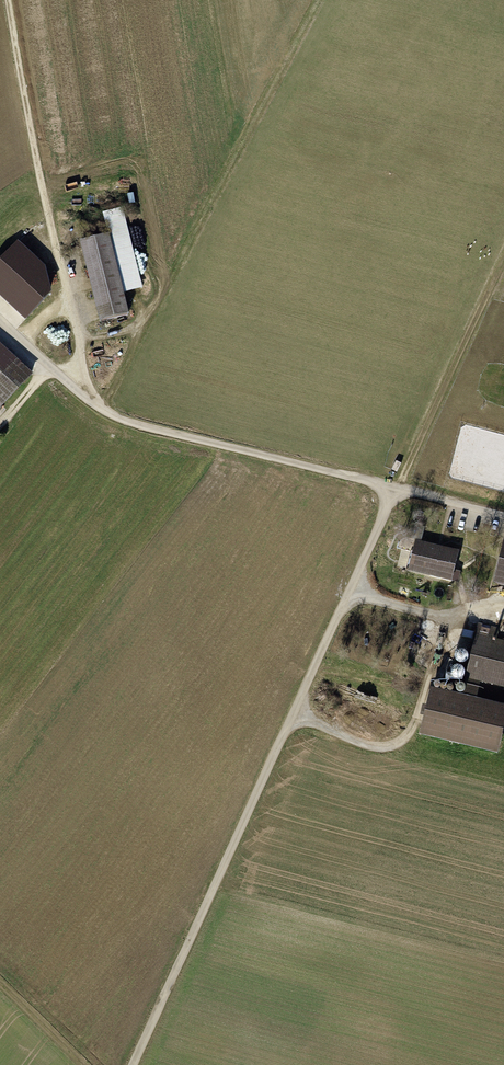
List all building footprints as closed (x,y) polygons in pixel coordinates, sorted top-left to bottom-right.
[(119,236),(89,243),(107,322),(137,316),(119,236)] [(0,265),(0,294),(27,319),(47,297),(43,272),(17,248),(0,265)] [(0,338),(0,416),(3,418),(41,373),(0,338)] [(497,539),(485,584),(503,589),(503,541),(497,539)] [(454,552),(408,541),(400,574),(445,585),(454,552)] [(472,636),(462,680),(503,690),(503,644),(472,636)] [(503,724),(503,705),(430,687),(418,734),(497,753),(503,724)]
